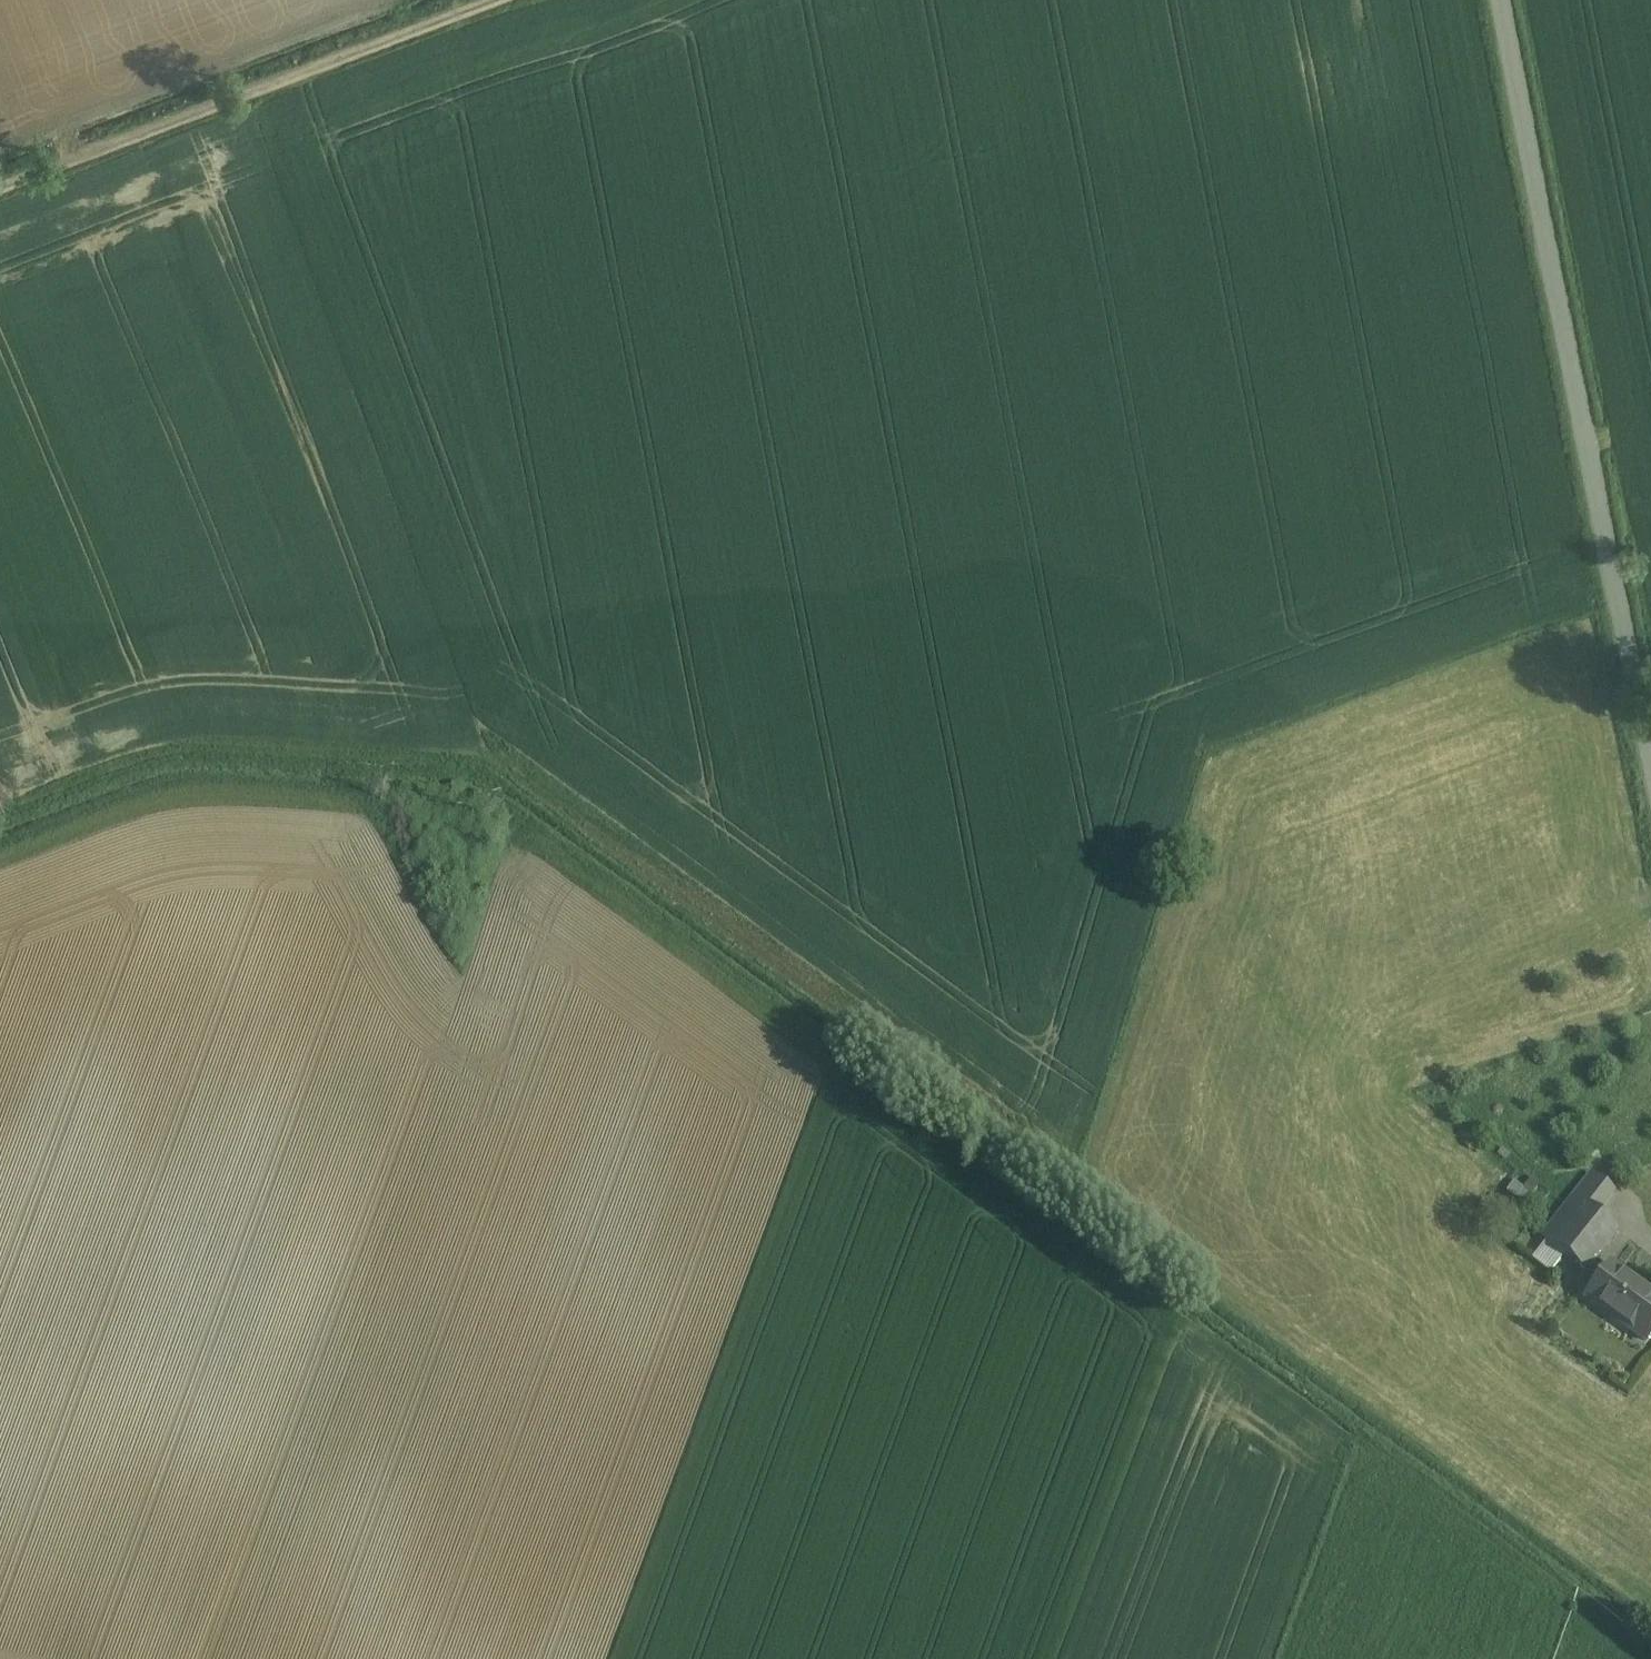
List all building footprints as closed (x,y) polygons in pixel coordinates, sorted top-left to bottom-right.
[(1596,1215),(1574,1197),(1543,1237),(1586,1271),(1617,1232),(1596,1215)] [(1630,1331),(1650,1302),(1650,1297),(1610,1266),(1585,1298),(1630,1331)] [(1646,1343),(1650,1336),(1650,1302),(1630,1331),(1646,1343)]
